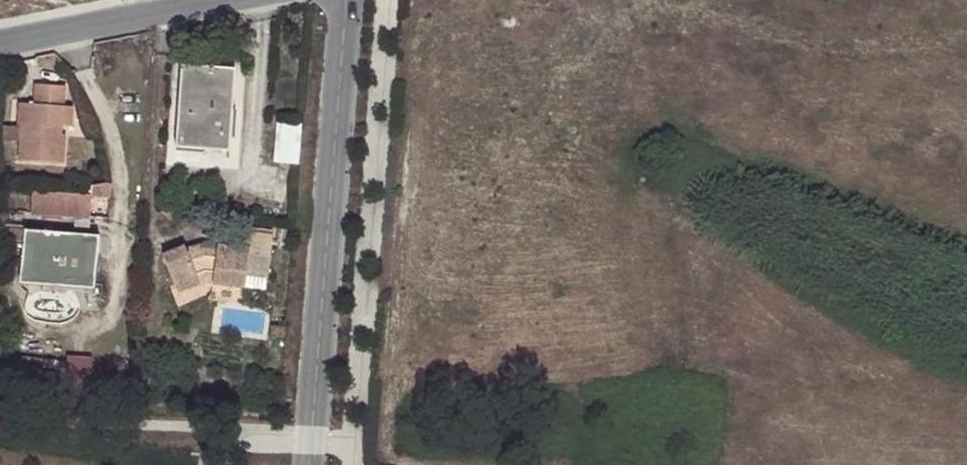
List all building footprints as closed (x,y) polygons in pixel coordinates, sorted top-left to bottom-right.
[(235,68),(181,64),(174,148),(229,152),(235,68)] [(62,126),(64,107),(65,86),(33,84),(32,105),(18,103),(15,128),(20,129),(17,161),(63,164),(65,135),(61,134),(62,126)] [(73,107),(64,107),(62,126),(71,128),(73,107)] [(277,125),(272,160),(297,164),(301,129),(277,125)] [(91,195),(79,194),(32,191),(30,213),(89,218),(91,195)] [(70,284),(93,285),(98,236),(0,227),(0,257),(20,259),(19,279),(70,284)] [(184,246),(162,256),(177,291),(201,282),(245,288),(247,274),(267,278),(272,236),(245,233),(243,249),(217,246),(216,252),(201,249),(188,254),(184,246)] [(93,285),(70,284),(68,312),(98,315),(100,286),(93,285)] [(42,361),(22,359),(18,389),(39,392),(42,361)]
